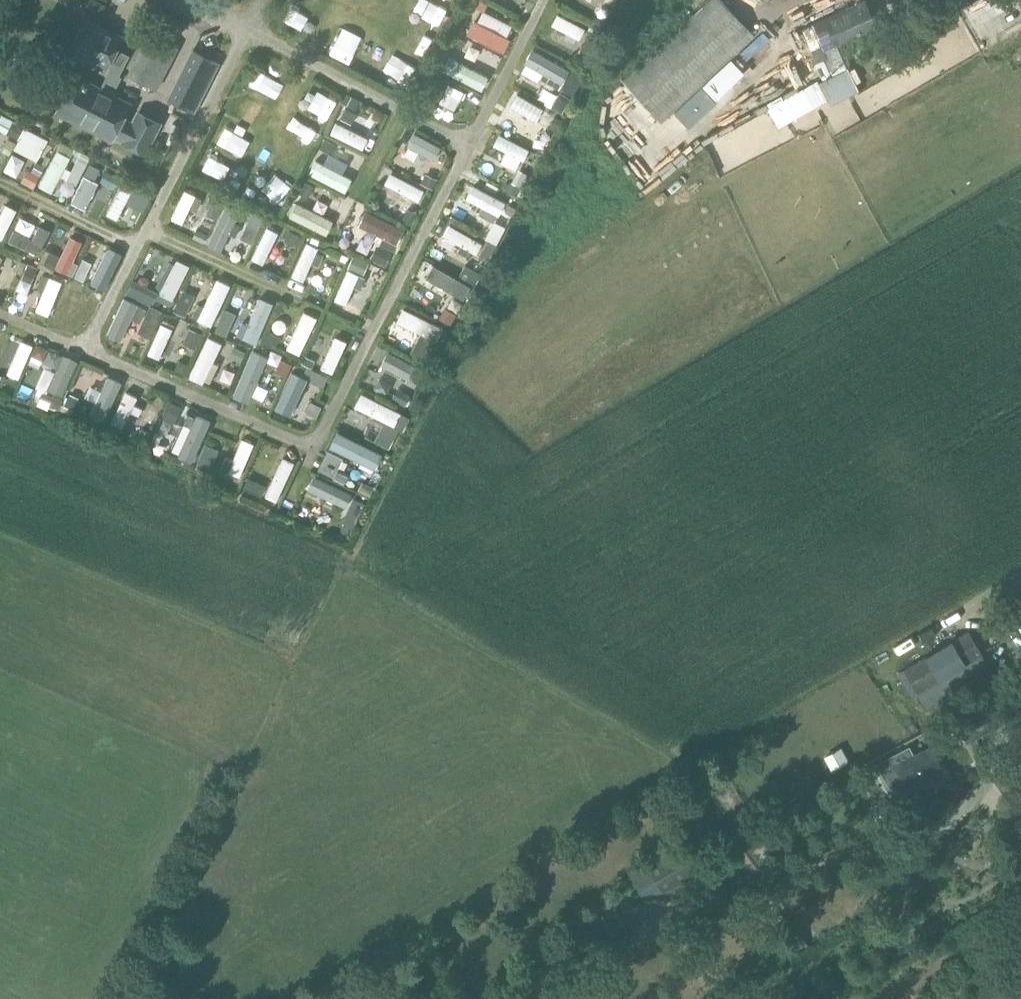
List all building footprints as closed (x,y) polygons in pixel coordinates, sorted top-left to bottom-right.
[(605,8),(609,0),(588,0),(605,8)] [(661,121),(753,35),(720,0),(711,0),(623,80),(661,121)] [(824,20),(814,24),(819,36),(830,32),(836,46),(877,28),(864,0),(860,0),(823,17),(824,20)] [(579,39),(585,28),(557,14),(552,25),(579,39)] [(106,66),(110,68),(119,50),(115,48),(121,37),(86,18),(69,50),(105,69),(106,66)] [(503,52),(509,39),(473,20),(466,33),(503,52)] [(576,54),(582,43),(554,29),(549,40),(576,54)] [(156,91),(178,47),(147,31),(125,74),(156,91)] [(202,58),(203,55),(193,49),(168,98),(179,104),(180,100),(189,105),(211,63),(202,58)] [(560,82),(567,69),(533,49),(525,63),(560,82)] [(118,75),(129,55),(119,50),(110,68),(99,88),(75,76),(57,111),(110,139),(113,134),(123,139),(123,141),(144,152),(159,123),(137,112),(132,123),(121,117),(128,103),(112,95),(121,77),(118,75)] [(449,59),(443,71),(480,89),(486,77),(449,59)] [(757,130),(796,96),(775,72),(736,106),(757,130)] [(468,106),(473,95),(439,78),(433,88),(468,106)] [(536,121),(543,109),(517,94),(510,106),(536,121)] [(451,113),(457,103),(440,95),(435,104),(451,113)] [(507,121),(534,138),(542,126),(515,109),(507,121)] [(442,111),(438,121),(455,127),(458,117),(442,111)] [(336,123),(331,133),(361,149),(367,138),(336,123)] [(435,158),(441,147),(414,132),(408,143),(435,158)] [(516,169),(521,158),(491,142),(485,153),(516,169)] [(30,165),(36,154),(20,144),(5,167),(16,173),(24,161),(30,165)] [(263,148),(255,168),(264,172),(272,151),(263,148)] [(434,173),(440,163),(412,148),(406,159),(434,173)] [(57,149),(41,178),(52,184),(67,154),(57,149)] [(81,175),(87,164),(77,159),(71,170),(81,175)] [(486,160),(482,170),(515,182),(519,171),(486,160)] [(89,165),(70,204),(83,211),(103,171),(89,165)] [(391,173),(385,183),(418,200),(423,190),(391,173)] [(188,183),(170,220),(182,226),(184,222),(200,188),(188,183)] [(117,219),(132,190),(121,184),(106,214),(117,219)] [(492,218),(501,200),(474,186),(468,197),(480,204),(477,210),(492,218)] [(417,216),(423,205),(388,189),(383,201),(417,216)] [(296,203),(290,216),(326,234),(332,221),(296,203)] [(194,248),(208,210),(196,205),(181,244),(194,248)] [(365,211),(359,225),(383,237),(380,243),(393,250),(403,230),(365,211)] [(293,219),(287,233),(324,250),(331,236),(293,219)] [(225,222),(208,257),(221,263),(237,228),(225,222)] [(38,254),(50,230),(39,225),(32,239),(14,230),(9,240),(27,250),(28,249),(38,254)] [(467,260),(477,242),(453,227),(447,238),(452,241),(448,249),(467,260)] [(317,266),(322,256),(315,253),(317,248),(306,243),(292,276),(303,281),(311,263),(317,266)] [(260,276),(270,251),(260,247),(251,272),(260,276)] [(83,261),(76,274),(103,288),(119,257),(108,252),(100,269),(83,261)] [(147,281),(159,258),(151,253),(138,276),(147,281)] [(461,295),(467,285),(435,267),(429,278),(461,295)] [(351,311),(363,284),(346,276),(334,304),(351,311)] [(51,311),(62,281),(51,277),(39,306),(51,311)] [(198,305),(192,317),(211,326),(230,285),(217,280),(204,307),(198,305)] [(427,294),(458,312),(464,302),(433,284),(427,294)] [(259,338),(273,305),(261,301),(253,319),(246,316),(241,327),(249,330),(247,333),(259,338)] [(132,321),(138,310),(123,304),(112,327),(121,332),(127,319),(132,321)] [(303,315),(287,350),(299,356),(316,321),(303,315)] [(202,383),(221,344),(208,338),(190,377),(202,383)] [(336,338),(322,369),(332,374),(347,343),(336,338)] [(44,381),(54,356),(43,352),(33,377),(44,381)] [(386,353),(381,363),(413,380),(419,370),(395,357),(386,353)] [(251,356),(237,389),(248,394),(262,361),(251,356)] [(4,392),(15,397),(28,365),(17,361),(4,392)] [(323,387),(328,377),(317,372),(312,382),(323,387)] [(290,382),(277,410),(289,416),(307,380),(294,374),(290,382)] [(90,416),(103,421),(121,382),(108,376),(90,416)] [(80,377),(58,421),(73,428),(94,384),(80,377)] [(138,415),(142,408),(133,404),(137,397),(126,391),(110,422),(122,428),(130,411),(138,415)] [(389,429),(397,414),(362,394),(356,404),(380,417),(377,423),(389,429)] [(196,417),(177,459),(191,465),(210,424),(196,417)] [(167,428),(153,460),(166,466),(181,433),(167,428)] [(363,468),(371,451),(337,435),(331,445),(353,456),(350,462),(363,468)] [(219,472),(238,480),(253,444),(242,439),(232,463),(224,460),(219,472)] [(257,508),(272,468),(260,464),(245,504),(257,508)] [(918,691),(981,654),(967,630),(904,668),(918,691)] [(979,668),(995,661),(990,651),(974,658),(979,668)] [(922,776),(939,767),(929,747),(895,765),(908,790),(925,781),(922,776)] [(632,914),(695,876),(674,842),(590,893),(603,916),(626,903),(632,914)] [(842,880),(826,884),(834,915),(850,911),(842,880)] [(620,910),(593,924),(599,934),(625,920),(620,910)] [(824,941),(830,951),(847,940),(841,931),(824,941)]
